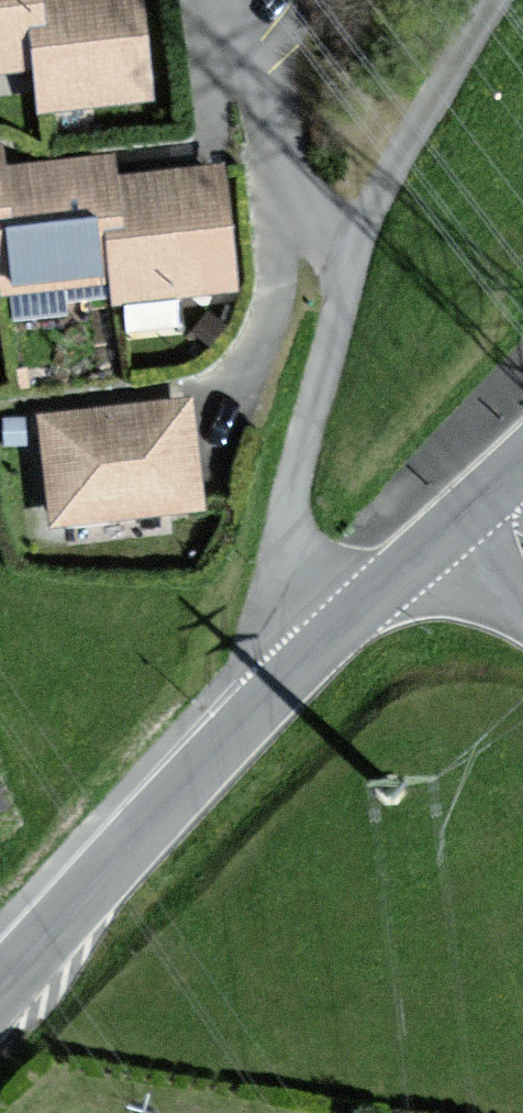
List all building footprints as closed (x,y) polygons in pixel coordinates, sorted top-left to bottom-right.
[(29,67),(25,31),(37,29),(33,0),(0,0),(0,70),(29,67)] [(133,0),(33,0),(37,29),(25,31),(29,67),(34,110),(145,97),(133,0)] [(111,164),(2,177),(7,223),(0,224),(0,290),(107,277),(101,233),(119,231),(114,184),(111,164)] [(229,288),(215,172),(114,184),(119,231),(101,233),(107,277),(110,302),(229,288)] [(196,507),(186,404),(39,420),(50,523),(196,507)]
